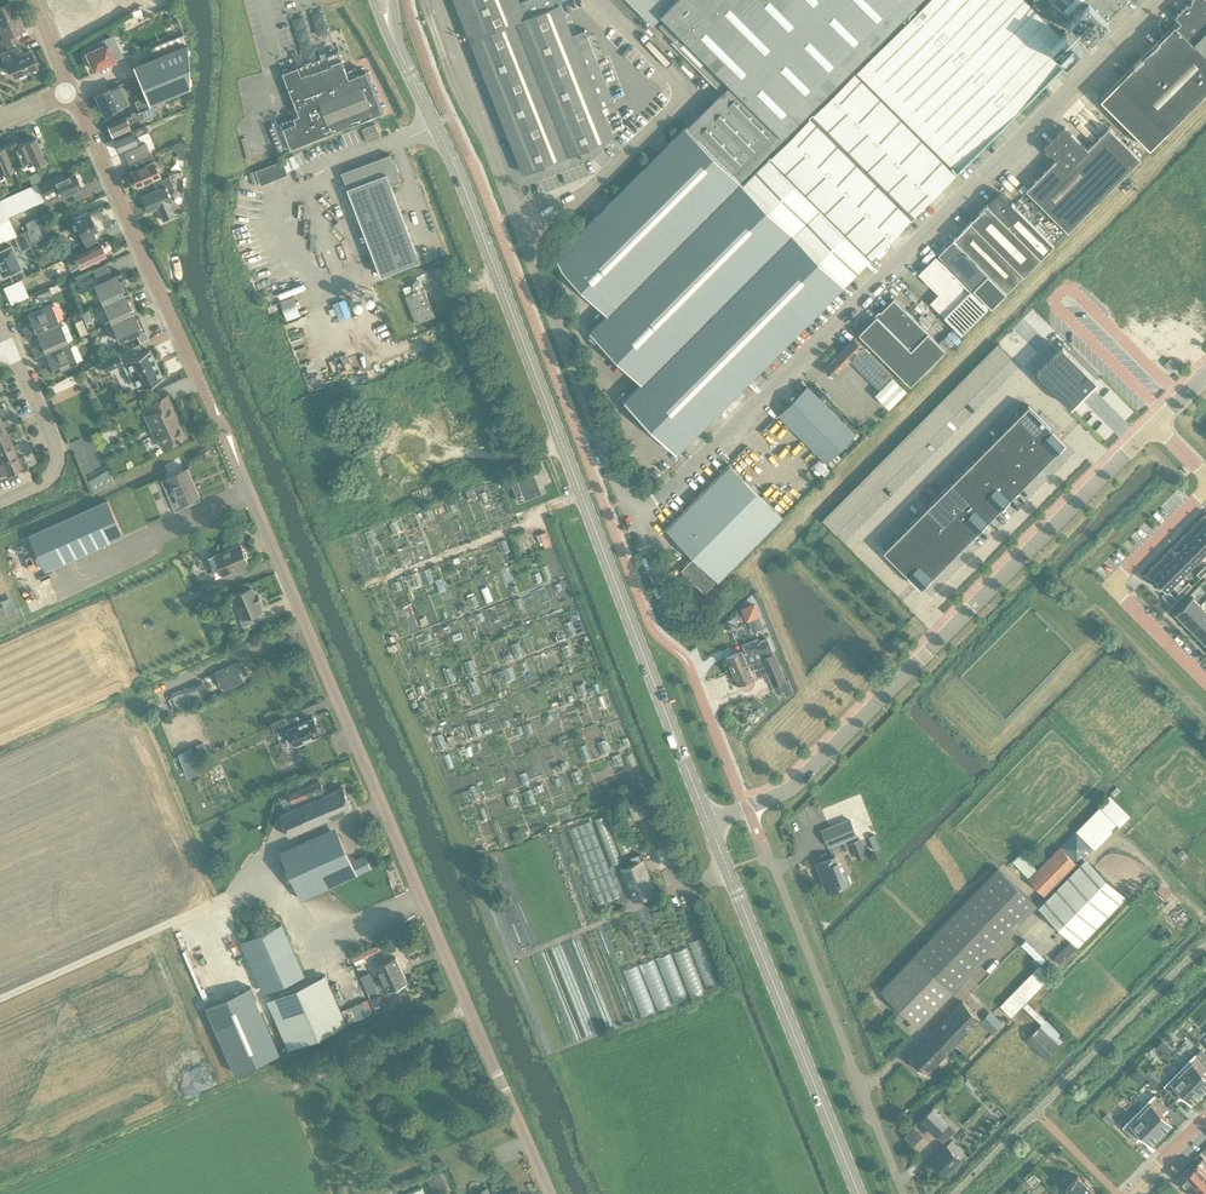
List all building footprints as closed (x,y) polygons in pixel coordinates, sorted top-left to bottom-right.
[(520,0),(455,0),(524,173),(613,137),(601,107),(614,102),(585,29),(572,34),(560,3),(555,5),(553,0),(525,0),(520,2),(520,0)] [(672,4),(668,0),(629,0),(653,24),(662,15),(666,19),(661,25),(676,39),(673,43),(721,91),(729,82),(730,84),(687,126),(729,168),(740,180),(920,0),(675,0),(672,4)] [(857,71),(957,171),(1082,46),(1067,30),(1061,36),(1025,0),(928,0),(857,71)] [(1071,18),(1069,19),(1089,39),(1108,19),(1107,18),(1124,0),(1053,0),(1071,18)] [(1100,99),(1150,149),(1166,132),(1167,131),(1205,92),(1205,0),(1191,0),(1175,16),(1180,21),(1176,25),(1175,24),(1165,34),(1118,82),(1117,83),(1100,99)] [(22,29),(11,2),(0,6),(0,29),(3,37),(0,39),(0,44),(1,47),(17,41),(14,34),(23,30),(22,29)] [(122,56),(122,55),(113,35),(89,46),(89,47),(91,46),(92,48),(86,51),(86,52),(86,53),(89,60),(87,60),(91,69),(93,68),(93,69),(122,56)] [(154,57),(184,43),(180,35),(150,47),(154,56),(154,57)] [(154,57),(154,56),(132,66),(148,104),(189,87),(186,43),(184,43),(154,57)] [(30,49),(23,52),(20,45),(0,53),(0,54),(3,62),(7,61),(13,77),(37,67),(30,49)] [(280,152),(383,111),(367,70),(358,74),(355,67),(346,71),(338,50),(305,64),(283,72),(300,115),(270,127),(280,152)] [(871,258),(955,173),(855,72),(770,158),(871,258)] [(127,103),(121,90),(119,84),(110,88),(95,94),(103,113),(127,103)] [(184,92),(177,95),(179,100),(186,97),(184,92)] [(141,99),(135,101),(138,111),(145,108),(146,108),(143,98),(141,99)] [(125,117),(108,124),(113,136),(130,128),(128,123),(155,112),(152,105),(146,108),(145,108),(138,111),(125,117)] [(367,142),(380,137),(375,123),(362,129),(367,142)] [(148,131),(146,125),(145,124),(131,131),(114,138),(119,151),(137,143),(134,137),(148,131)] [(740,180),(729,168),(729,169),(686,126),(556,256),(563,268),(608,314),(591,331),(642,383),(625,401),(677,453),(844,285),(844,284),(744,184),(740,180)] [(1051,214),(1068,232),(1141,159),(1109,127),(1088,149),(1065,127),(1045,147),(1057,159),(1026,190),(1042,206),(1034,214),(1042,223),(1051,214)] [(34,164),(45,159),(35,137),(24,142),(34,164)] [(34,164),(24,142),(17,145),(15,140),(4,145),(14,168),(25,163),(27,167),(34,164)] [(124,152),(129,163),(150,154),(145,143),(124,152)] [(14,168),(4,145),(0,147),(0,179),(5,177),(3,173),(14,168)] [(590,149),(580,153),(583,160),(592,156),(590,149)] [(342,172),(381,275),(420,260),(391,184),(401,180),(390,153),(342,172)] [(160,176),(150,154),(129,163),(132,170),(129,171),(136,186),(160,176)] [(770,158),(744,184),(844,284),(871,258),(770,158)] [(62,172),(38,184),(45,200),(61,193),(62,196),(81,187),(75,172),(65,177),(62,172)] [(141,196),(142,198),(147,212),(157,207),(163,220),(174,215),(169,202),(170,202),(165,189),(173,186),(169,176),(152,183),(155,189),(141,196)] [(17,235),(9,216),(34,205),(26,189),(0,201),(0,242),(17,235)] [(1007,292),(1054,244),(1012,202),(1001,192),(998,193),(996,194),(993,196),(992,198),(991,199),(990,201),(988,203),(953,239),(1007,292)] [(97,239),(94,232),(97,231),(88,211),(73,217),(85,245),(97,239)] [(38,217),(25,222),(29,230),(41,224),(38,217)] [(49,222),(39,227),(42,234),(52,229),(49,222)] [(1006,293),(988,275),(953,239),(939,254),(973,289),(992,307),(1006,293)] [(73,271),(106,256),(100,243),(66,259),(70,269),(72,268),(73,271)] [(24,274),(12,245),(0,250),(0,269),(2,273),(3,275),(4,274),(9,272),(13,280),(24,274)] [(988,307),(970,290),(936,256),(919,274),(939,294),(931,302),(962,333),(988,307)] [(129,293),(123,279),(119,281),(116,275),(112,277),(106,263),(93,269),(98,283),(94,285),(103,304),(125,294),(129,293)] [(441,267),(435,269),(438,279),(444,276),(441,267)] [(21,279),(3,287),(11,304),(29,296),(21,279)] [(425,288),(413,293),(410,286),(404,288),(406,295),(417,324),(436,317),(425,288)] [(38,301),(47,297),(44,291),(35,295),(38,301)] [(111,323),(133,313),(137,311),(131,298),(127,300),(125,294),(103,304),(111,323)] [(946,350),(894,298),(859,334),(911,385),(946,350)] [(26,336),(58,321),(51,304),(28,314),(32,324),(22,328),(26,336)] [(145,330),(139,316),(135,318),(133,313),(111,323),(119,341),(137,334),(141,342),(149,339),(145,330)] [(68,342),(60,324),(37,334),(41,344),(31,348),(35,357),(68,342)] [(950,352),(958,344),(961,340),(951,330),(939,342),(950,352)] [(892,376),(893,376),(855,338),(824,369),(833,377),(850,360),(879,389),(875,394),(889,408),(906,391),(892,376)] [(136,385),(138,389),(163,377),(158,366),(159,366),(155,360),(150,349),(143,352),(139,343),(99,362),(103,372),(123,364),(132,386),(136,385)] [(998,343),(992,349),(1006,363),(1011,357),(998,343)] [(40,369),(44,377),(77,362),(69,344),(46,355),(50,364),(40,369)] [(1062,347),(1037,372),(1071,407),(1097,381),(1062,347)] [(992,349),(987,354),(1000,368),(1006,363),(992,349)] [(93,362),(100,359),(97,352),(90,354),(93,362)] [(987,354),(981,360),(995,374),(1000,368),(987,354)] [(981,360),(976,365),(989,379),(995,374),(981,360)] [(976,365),(970,371),(984,385),(989,379),(976,365)] [(970,371),(965,376),(978,390),(984,385),(970,371)] [(965,376),(959,382),(973,396),(978,390),(965,376)] [(959,382),(954,387),(968,401),(973,396),(959,382)] [(842,458),(836,453),(855,434),(807,386),(779,414),(827,462),(833,467),(842,458)] [(954,387),(948,393),(962,407),(968,401),(954,387)] [(948,393),(943,398),(957,412),(962,407),(948,393)] [(168,394),(146,404),(150,413),(145,415),(154,435),(156,435),(161,447),(186,436),(180,423),(181,422),(168,394)] [(943,398),(937,404),(951,418),(957,412),(943,398)] [(1028,404),(883,550),(890,557),(911,577),(921,588),(1066,442),(1056,432),(1035,411),(1028,404)] [(937,404),(932,409),(946,423),(951,418),(937,404)] [(932,409),(926,415),(940,429),(946,423),(932,409)] [(926,415),(921,420),(935,434),(940,429),(926,415)] [(6,429),(5,426),(10,424),(7,419),(2,421),(1,417),(0,418),(0,432),(6,429)] [(921,420),(915,426),(929,440),(935,434),(921,420)] [(915,426),(910,431),(924,445),(929,440),(915,426)] [(11,441),(10,438),(15,435),(13,431),(8,433),(6,429),(0,432),(0,446),(11,441)] [(910,431),(904,437),(918,451),(924,445),(910,431)] [(904,437),(899,442),(913,456),(918,451),(904,437)] [(11,441),(0,446),(0,461),(17,453),(15,450),(20,447),(18,443),(13,445),(11,441)] [(899,442),(893,448),(907,462),(913,456),(899,442)] [(893,448),(888,453),(902,467),(907,462),(893,448)] [(22,465),(21,462),(26,459),(24,454),(19,457),(17,453),(0,461),(0,475),(22,465)] [(888,453),(882,459),(896,473),(902,467),(888,453)] [(882,459),(877,464),(891,478),(896,473),(882,459)] [(719,582),(783,517),(729,464),(665,528),(694,557),(681,570),(704,592),(717,580),(719,582)] [(877,464),(871,470),(885,484),(891,478),(877,464)] [(180,503),(200,495),(189,467),(169,476),(180,503)] [(107,486),(115,483),(108,470),(101,473),(101,474),(90,480),(95,491),(107,486)] [(871,470),(866,475),(880,489),(885,484),(871,470)] [(520,501),(542,492),(534,474),(512,483),(520,501)] [(866,475),(860,481),(874,495),(880,489),(866,475)] [(860,481),(855,486),(869,500),(874,495),(860,481)] [(855,486),(850,492),(863,506),(869,500),(855,486)] [(850,492),(844,497),(858,511),(863,506),(850,492)] [(844,497),(839,503),(852,517),(858,511),(844,497)] [(47,570),(124,535),(108,499),(31,534),(47,570)] [(839,503),(833,508),(847,522),(852,517),(839,503)] [(833,508),(828,514),(841,528),(847,522),(833,508)] [(1205,551),(1205,512),(1145,573),(1152,581),(1155,578),(1162,585),(1167,590),(1205,551)] [(828,514),(822,520),(836,533),(841,528),(828,514)] [(228,571),(248,563),(241,544),(215,554),(221,567),(219,568),(222,575),(229,572),(228,571)] [(145,565),(155,560),(152,556),(143,560),(145,565)] [(1197,574),(1200,577),(1205,572),(1202,569),(1197,574)] [(1188,582),(1183,587),(1187,591),(1192,585),(1188,582)] [(1178,592),(1182,596),(1187,591),(1183,587),(1178,592)] [(252,588),(234,596),(243,618),(241,619),(244,626),(262,618),(259,612),(262,611),(252,588)] [(1162,595),(1165,598),(1171,593),(1167,590),(1162,595)] [(1174,596),(1171,593),(1165,598),(1169,602),(1174,596)] [(1178,600),(1174,596),(1169,602),(1172,605),(1178,600)] [(1176,612),(1184,621),(1201,605),(1192,596),(1176,612)] [(754,604),(742,609),(747,622),(750,620),(751,624),(760,620),(759,617),(754,604)] [(1192,629),(1205,616),(1205,610),(1201,605),(1184,621),(1192,629)] [(1201,638),(1205,632),(1205,616),(1192,629),(1201,638)] [(742,651),(727,657),(732,671),(748,664),(755,661),(774,653),(767,637),(751,644),(754,651),(747,654),(745,650),(743,651),(742,651)] [(754,677),(767,672),(773,685),(786,680),(774,653),(755,661),(758,668),(751,671),(748,664),(732,671),(738,684),(740,686),(742,688),(744,689),(747,689),(751,687),(753,685),(754,683),(754,680),(754,677)] [(242,662),(239,663),(238,661),(215,671),(222,687),(245,677),(244,675),(247,674),(248,672),(244,662),(242,662)] [(189,703),(202,697),(197,687),(185,693),(184,691),(172,696),(177,709),(190,704),(189,703)] [(276,733),(285,729),(292,746),(321,734),(314,717),(291,727),(286,716),(271,722),(276,733)] [(191,749),(179,754),(188,777),(201,772),(191,749)] [(316,799),(323,796),(320,791),(324,789),(320,780),(288,793),(292,803),(314,793),(316,799)] [(323,796),(316,799),(280,814),(289,836),(353,808),(343,787),(323,796)] [(639,799),(630,803),(635,816),(644,812),(639,799)] [(1077,863),(1093,847),(1094,847),(1117,823),(1100,807),(1078,830),(1077,829),(1060,846),(1077,863)] [(829,846),(856,835),(850,819),(823,830),(829,846)] [(598,904),(620,896),(591,820),(569,828),(598,904)] [(371,868),(365,855),(351,861),(340,834),(284,859),(302,899),(371,868)] [(1077,863),(1060,846),(1060,845),(1037,869),(1028,877),(1028,878),(1046,896),(1078,864),(1077,863)] [(865,847),(855,851),(858,857),(868,853),(865,847)] [(1028,877),(1037,869),(1031,863),(1021,852),(1012,861),(1028,877)] [(831,891),(850,883),(846,873),(843,874),(836,856),(817,864),(823,878),(826,877),(831,891)] [(643,858),(621,867),(634,901),(656,892),(643,858)] [(1047,915),(1078,945),(1126,896),(1095,866),(1047,915)] [(999,868),(881,990),(919,1027),(1037,905),(999,868)] [(264,992),(273,988),(305,974),(282,923),(241,941),(264,992)] [(380,950),(392,945),(389,938),(377,944),(380,950)] [(1060,964),(1076,947),(1070,942),(1054,959),(1060,964)] [(376,945),(351,957),(353,962),(379,951),(376,945)] [(382,977),(401,969),(396,956),(387,960),(385,955),(374,959),(382,977)] [(1010,1015),(1031,993),(1050,974),(1040,964),(1001,1006),(1010,1015)] [(407,982),(401,969),(382,977),(388,990),(407,982)] [(364,985),(374,981),(370,972),(360,976),(364,985)] [(368,994),(377,990),(374,981),(364,985),(368,994)] [(329,983),(269,1009),(287,1049),(347,1023),(329,983)] [(247,988),(203,1007),(232,1074),(276,1054),(247,988)] [(379,996),(371,999),(374,1008),(380,1005),(382,1002),(379,996)] [(947,1060),(944,1056),(981,1018),(963,1001),(910,1056),(928,1073),(938,1062),(942,1065),(947,1060)] [(1046,1019),(1045,1020),(1027,1002),(1023,1006),(1041,1024),(1026,1039),(1045,1058),(1059,1045),(1065,1038),(1046,1019)] [(993,1013),(990,1011),(981,1021),(993,1032),(1003,1022),(993,1013)] [(1203,1093),(1205,1089),(1205,1074),(1205,1073),(1205,1072),(1205,1063),(1196,1053),(1179,1069),(1203,1093)] [(606,1064),(605,1072),(617,1074),(616,1081),(628,1083),(630,1068),(606,1064)] [(1196,1099),(1203,1093),(1179,1069),(1163,1085),(1177,1100),(1183,1094),(1191,1102),(1195,1098),(1196,1099)] [(1138,1110),(1162,1134),(1168,1127),(1167,1126),(1172,1122),(1164,1114),(1169,1108),(1155,1094),(1138,1110)] [(949,1123),(949,1122),(933,1107),(920,1121),(936,1136),(936,1135),(943,1142),(955,1129),(949,1123)] [(1155,1140),(1162,1134),(1138,1110),(1122,1126),(1136,1141),(1141,1135),(1150,1143),(1154,1139),(1155,1140)] [(654,1122),(630,1122),(630,1135),(654,1134),(654,1122)] [(930,1161),(944,1175),(965,1154),(951,1140),(930,1161)] [(1190,1189),(1205,1173),(1205,1161),(1202,1158),(1180,1180),(1190,1189)] [(657,1173),(661,1193),(664,1193),(674,1192),(670,1171),(657,1173)] [(1190,1189),(1195,1193),(1204,1193),(1205,1192),(1205,1173),(1190,1189)] [(450,1190),(443,1174),(428,1181),(434,1193),(440,1193),(450,1190)] [(1092,1190),(1093,1189),(1085,1181),(1084,1182),(1078,1176),(1078,1175),(1060,1192),(1062,1193),(1096,1193),(1092,1190)]
